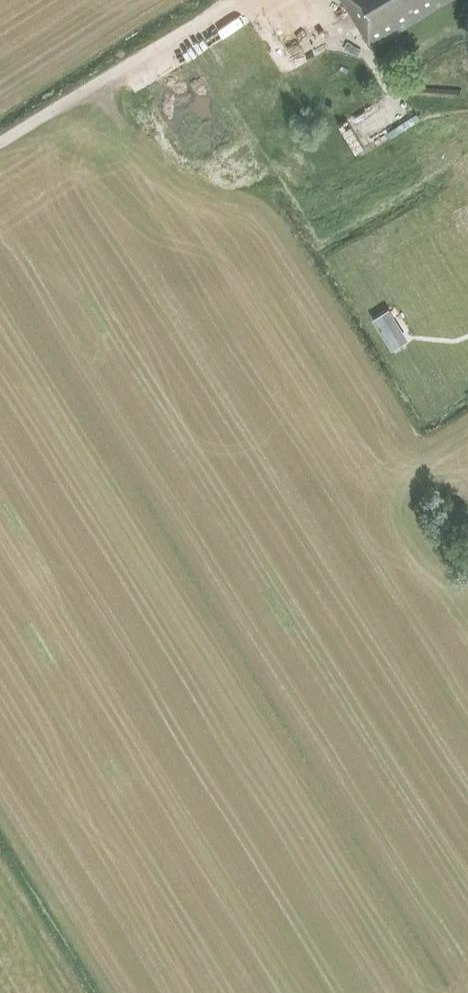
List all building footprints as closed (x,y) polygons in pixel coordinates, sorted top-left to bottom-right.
[(372,46),(449,0),(344,0),(372,46)] [(388,310),(373,320),(392,350),(408,340),(388,310)]
